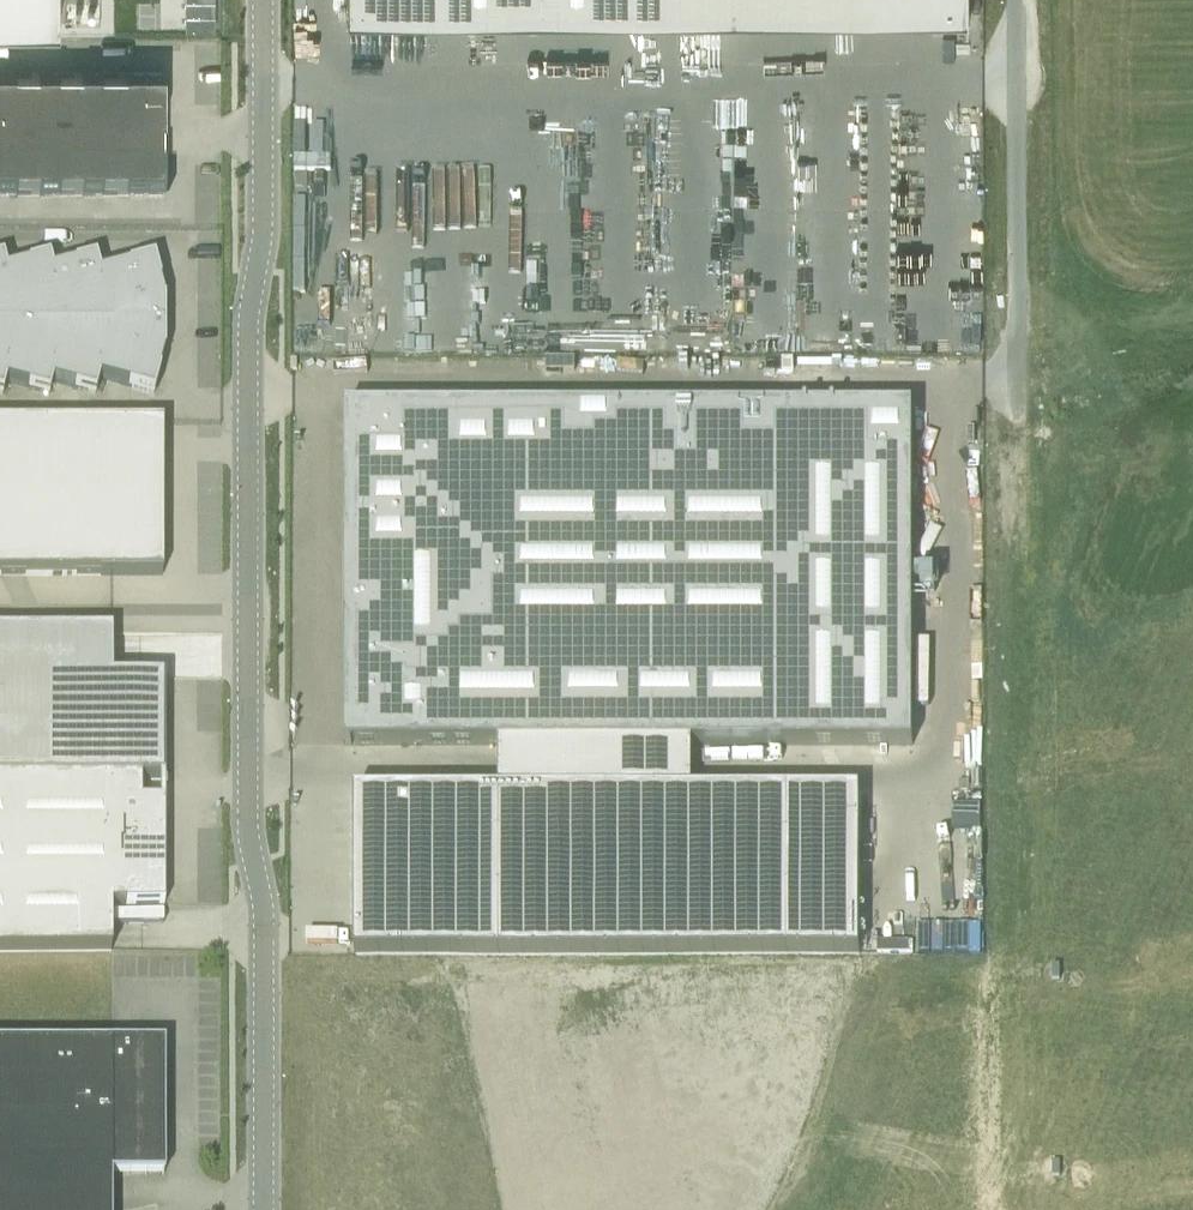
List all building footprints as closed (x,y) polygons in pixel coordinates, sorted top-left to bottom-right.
[(58,25),(58,0),(0,0),(0,25),(58,25)] [(346,18),(970,18),(970,0),(345,0),(346,18)] [(0,73),(0,197),(163,197),(163,73),(0,73)] [(95,260),(51,272),(48,260),(5,272),(2,260),(0,261),(0,395),(2,396),(5,384),(48,396),(51,384),(95,396),(99,381),(153,396),(163,357),(163,299),(153,261),(99,275),(95,260)] [(912,409),(346,409),(346,746),(912,746),(912,409)] [(0,425),(0,577),(76,577),(76,576),(161,576),(161,527),(162,527),(162,425),(0,425)] [(96,635),(110,635),(110,633),(0,633),(0,952),(110,952),(110,951),(96,951),(96,906),(163,907),(164,872),(162,872),(162,824),(158,824),(158,809),(164,809),(164,803),(141,803),(140,780),(161,780),(161,704),(163,704),(164,679),(124,679),(124,681),(96,681),(96,635)] [(431,792),(355,793),(355,956),(860,956),(860,840),(860,792),(786,792),(720,792),(431,792)] [(164,1046),(0,1046),(0,1209),(111,1209),(111,1208),(110,1208),(110,1202),(109,1202),(109,1180),(111,1180),(111,1160),(155,1160),(155,1126),(164,1126),(164,1046)]
